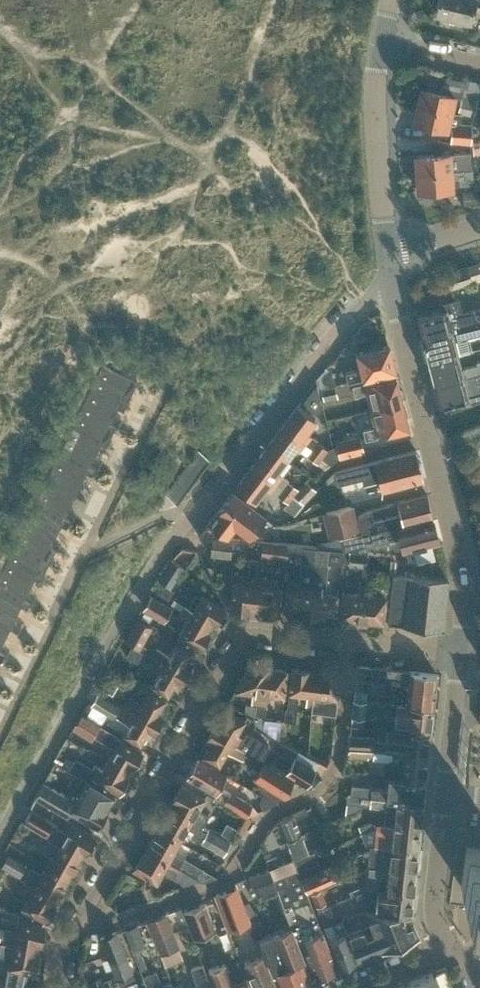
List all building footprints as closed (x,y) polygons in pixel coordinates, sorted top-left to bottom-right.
[(436,11),(452,15),(450,20),(469,25),(472,10),(479,12),(479,0),(439,0),(436,11)] [(464,79),(458,113),(474,117),(479,86),(479,83),(464,79)] [(418,105),(451,112),(455,95),(422,87),(418,105)] [(447,129),(451,112),(418,105),(414,122),(447,129)] [(473,124),(453,123),(452,143),(472,144),(473,124)] [(474,169),(472,152),(450,154),(450,153),(416,155),(417,173),(451,171),(455,170),(474,169)] [(423,191),(447,189),(452,189),(452,187),(475,185),(474,169),(455,170),(451,171),(417,173),(419,191),(423,191)] [(477,203),(475,191),(464,192),(465,205),(477,203)] [(469,281),(479,278),(479,271),(477,263),(446,274),(451,288),(469,281)] [(479,324),(479,307),(463,312),(459,298),(440,303),(442,310),(417,316),(422,338),(422,339),(479,324)] [(458,354),(455,340),(479,333),(479,324),(422,339),(427,361),(458,354)] [(388,345),(357,353),(362,371),(358,372),(357,369),(346,372),(348,381),(383,372),(394,370),(394,369),(388,345)] [(476,360),(477,363),(462,367),(458,354),(427,361),(433,383),(479,372),(479,359),(476,360)] [(316,379),(316,380),(319,389),(322,389),(335,385),(330,364),(316,379)] [(93,389),(127,406),(136,386),(102,370),(93,389)] [(396,376),(394,370),(383,372),(385,379),(396,376)] [(433,383),(433,384),(434,384),(439,406),(469,398),(470,401),(479,399),(479,372),(433,383)] [(369,410),(402,402),(396,376),(385,379),(365,384),(364,383),(352,386),(355,396),(365,393),(369,410)] [(317,385),(303,404),(317,414),(322,406),(317,385)] [(335,385),(322,389),(325,401),(338,397),(335,385)] [(125,409),(127,406),(93,389),(81,414),(96,420),(100,411),(112,417),(118,405),(125,409)] [(402,402),(369,410),(373,427),(363,429),(366,439),(378,436),(377,435),(409,427),(402,402)] [(297,405),(282,425),(305,442),(312,448),(331,461),(336,457),(333,444),(327,447),(327,448),(317,441),(318,440),(306,431),(315,418),(297,405)] [(120,421),(112,417),(100,411),(96,420),(81,414),(74,428),(101,441),(108,445),(120,421)] [(282,425),(267,445),(285,458),(294,446),(300,450),(305,442),(282,425)] [(90,464),(101,441),(74,428),(61,455),(94,471),(96,467),(90,464)] [(360,436),(336,442),(339,457),(364,451),(360,436)] [(267,445),(253,465),(292,495),(298,488),(288,480),(288,479),(276,470),(285,458),(267,445)] [(312,448),(307,455),(325,468),(331,461),(312,448)] [(423,479),(416,450),(334,471),(337,484),(362,477),(364,483),(379,479),(382,489),(423,479)] [(177,503),(210,459),(199,451),(166,495),(177,503)] [(91,475),(94,471),(61,455),(48,481),(75,494),(85,472),(91,475)] [(253,465),(238,485),(255,498),(264,486),(277,495),(277,494),(287,502),(284,506),(295,514),(303,503),(292,495),(253,465)] [(307,480),(294,493),(304,502),(316,489),(307,480)] [(64,515),(75,494),(48,481),(36,506),(70,523),(72,519),(64,515)] [(233,492),(199,536),(201,537),(214,536),(227,538),(236,526),(250,537),(266,516),(233,492)] [(427,494),(398,502),(401,513),(373,520),(370,509),(365,510),(358,515),(362,533),(391,526),(399,524),(433,516),(427,494)] [(351,505),(326,511),(332,536),(357,530),(351,505)] [(67,527),(70,523),(36,506),(23,533),(49,546),(60,524),(67,527)] [(399,524),(391,526),(392,527),(383,529),(385,539),(399,535),(403,551),(439,542),(434,520),(400,528),(399,524)] [(391,526),(362,533),(340,539),(342,549),(368,553),(365,542),(373,540),(373,542),(385,539),(383,529),(392,527),(391,526)] [(56,549),(49,546),(23,533),(15,548),(49,564),(56,549)] [(232,539),(212,537),(210,555),(230,557),(232,539)] [(261,556),(287,558),(288,544),(262,541),(261,556)] [(316,548),(303,547),(299,584),(303,584),(302,591),(286,590),(284,608),(295,609),(295,614),(309,615),(315,559),(316,548)] [(42,579),(49,564),(15,548),(8,563),(35,576),(42,579)] [(350,563),(366,564),(367,553),(351,552),(350,563)] [(251,559),(249,574),(259,575),(259,574),(260,560),(251,559)] [(315,559),(309,615),(324,616),(325,612),(336,613),(337,595),(321,593),(322,584),(326,585),(328,561),(315,559)] [(173,560),(160,580),(170,587),(184,567),(173,560)] [(35,576),(8,563),(0,579),(0,591),(29,605),(31,600),(24,597),(35,576)] [(365,581),(376,582),(377,570),(367,569),(365,581)] [(387,586),(387,588),(392,589),(391,594),(388,622),(404,624),(443,628),(448,578),(405,573),(405,574),(394,573),(389,572),(387,586)] [(255,607),(258,577),(241,575),(240,583),(234,583),(231,607),(250,609),(250,607),(255,607)] [(258,577),(255,607),(260,608),(260,610),(279,612),(281,587),(278,587),(278,579),(259,576),(259,577),(258,577)] [(362,620),(365,585),(361,585),(360,594),(342,592),(340,618),(362,620)] [(365,585),(362,620),(384,622),(386,595),(370,594),(371,586),(365,585)] [(380,585),(380,593),(391,594),(392,589),(387,588),(387,586),(380,585)] [(168,601),(172,593),(160,586),(155,594),(168,601)] [(29,605),(0,591),(0,623),(9,628),(20,606),(27,609),(29,605)] [(165,618),(172,605),(173,605),(158,597),(152,593),(144,606),(165,618)] [(185,605),(182,610),(209,626),(212,622),(214,623),(223,606),(202,594),(200,598),(196,595),(189,608),(185,605)] [(207,630),(209,626),(182,610),(182,611),(179,616),(187,621),(178,636),(200,648),(209,632),(207,630)] [(151,624),(138,617),(126,638),(139,645),(151,624)] [(9,628),(0,623),(0,647),(9,628)] [(151,655),(185,675),(192,662),(188,659),(194,650),(177,641),(170,653),(156,645),(151,655)] [(132,644),(127,653),(138,659),(143,650),(132,644)] [(177,687),(185,675),(151,655),(146,663),(160,671),(152,686),(168,695),(174,685),(177,687)] [(250,664),(235,691),(253,693),(252,702),(257,703),(258,693),(261,693),(261,692),(261,685),(264,686),(266,666),(250,664)] [(358,665),(355,690),(371,692),(372,678),(409,682),(407,705),(433,708),(437,674),(358,665)] [(257,715),(255,727),(262,732),(279,741),(281,721),(264,719),(266,703),(267,704),(268,694),(284,695),(287,669),(271,668),(271,667),(266,666),(264,686),(261,685),(261,692),(261,693),(258,693),(257,703),(257,705),(255,714),(257,715)] [(285,708),(284,719),(295,719),(297,695),(309,696),(308,707),(311,708),(312,708),(315,673),(310,673),(311,671),(292,669),(289,694),(288,706),(285,708)] [(311,708),(311,711),(336,714),(340,673),(321,672),(320,674),(315,673),(312,708),(311,708)] [(108,677),(102,688),(112,694),(119,683),(108,677)] [(122,704),(157,724),(164,710),(160,708),(166,699),(150,690),(143,703),(127,694),(122,704)] [(111,715),(117,704),(98,693),(92,704),(111,715)] [(354,701),(353,716),(364,717),(365,702),(354,701)] [(366,701),(365,709),(373,710),(373,711),(396,714),(394,726),(431,730),(433,708),(407,705),(366,701)] [(246,703),(244,713),(254,720),(255,714),(257,705),(246,703)] [(150,736),(157,724),(122,704),(115,715),(130,724),(124,735),(140,744),(146,734),(150,736)] [(212,731),(246,749),(247,747),(263,756),(269,744),(244,730),(241,736),(237,734),(245,720),(229,710),(224,720),(220,718),(212,731)] [(93,734),(99,723),(82,714),(76,724),(93,734)] [(114,748),(108,759),(128,770),(131,765),(133,766),(142,750),(117,736),(118,734),(101,724),(94,735),(115,747),(114,748)] [(378,749),(428,755),(431,734),(395,730),(393,743),(379,741),(379,747),(373,746),(374,735),(350,732),(348,749),(378,749)] [(243,755),(246,749),(212,731),(205,744),(209,746),(203,756),(219,765),(227,751),(230,754),(232,750),(243,755)] [(426,777),(428,755),(378,749),(348,749),(347,756),(368,758),(368,754),(373,755),(373,760),(386,761),(385,773),(426,777)] [(307,784),(316,766),(294,755),(286,770),(294,775),(293,777),(307,784)] [(128,770),(108,759),(103,770),(94,765),(93,767),(75,757),(70,765),(97,780),(118,792),(127,775),(126,774),(128,770)] [(230,776),(197,757),(186,777),(216,793),(214,797),(246,815),(252,805),(220,786),(224,780),(227,782),(230,776)] [(286,770),(265,760),(251,787),(263,793),(277,801),(281,793),(284,795),(293,777),(294,775),(286,770)] [(68,796),(57,790),(43,782),(35,796),(68,815),(70,811),(98,827),(108,809),(107,809),(115,795),(54,762),(51,769),(69,779),(67,783),(73,786),(68,796)] [(423,802),(425,781),(389,777),(387,789),(373,788),(373,787),(352,785),(351,794),(347,794),(346,803),(370,805),(370,800),(374,801),(375,797),(423,802)] [(171,806),(203,824),(209,815),(198,809),(205,797),(182,784),(173,801),(173,802),(171,806)] [(263,793),(260,801),(263,809),(276,803),(277,801),(263,793)] [(370,800),(370,805),(386,807),(385,820),(421,825),(423,802),(375,797),(374,801),(370,800)] [(201,828),(203,824),(171,806),(159,827),(181,840),(187,829),(193,833),(191,836),(201,841),(207,831),(201,828)] [(53,819),(31,807),(24,821),(44,832),(45,833),(51,822),(53,819)] [(301,834),(293,814),(278,820),(286,840),(301,834)] [(370,821),(359,826),(362,832),(376,827),(374,822),(370,821)] [(44,832),(44,834),(49,837),(81,856),(83,851),(84,852),(94,835),(71,822),(66,831),(51,822),(45,833),(44,832)] [(228,823),(223,832),(232,837),(237,828),(228,823)] [(377,845),(418,850),(420,828),(379,823),(378,833),(377,845)] [(175,850),(181,840),(159,827),(147,849),(179,867),(180,866),(192,873),(196,865),(184,858),(185,855),(175,850)] [(304,832),(301,834),(286,840),(294,859),(308,853),(303,839),(307,838),(304,832)] [(210,844),(224,852),(231,841),(216,833),(210,844)] [(69,877),(81,856),(49,837),(47,840),(58,846),(48,864),(69,877)] [(377,845),(371,845),(370,854),(376,855),(374,866),(416,871),(418,850),(377,845)] [(461,886),(479,889),(479,848),(467,846),(461,886)] [(177,871),(179,867),(147,849),(144,853),(134,870),(157,882),(167,865),(177,871)] [(300,875),(326,866),(324,861),(319,863),(314,850),(308,853),(294,859),(293,859),(300,875)] [(20,875),(26,864),(8,854),(2,865),(20,875)] [(343,873),(356,867),(352,857),(338,863),(343,873)] [(337,969),(306,892),(300,875),(293,859),(269,869),(278,892),(291,926),(292,929),(297,940),(301,938),(317,977),(337,969)] [(57,899),(69,877),(48,864),(42,873),(32,868),(25,879),(57,899)] [(326,866),(300,875),(306,892),(336,880),(330,864),(326,866)] [(374,866),(369,865),(368,876),(367,882),(350,889),(352,894),(356,892),(366,888),(414,893),(416,871),(374,866)] [(250,876),(254,887),(249,889),(254,901),(278,892),(269,869),(250,876)] [(54,903),(57,899),(25,879),(23,883),(33,889),(23,907),(45,920),(55,903),(54,903)] [(291,926),(274,932),(273,929),(269,930),(262,933),(259,926),(261,925),(256,912),(256,911),(258,910),(251,904),(243,884),(237,887),(248,916),(257,939),(263,955),(264,955),(277,987),(288,987),(312,978),(297,940),(292,929),(291,926)] [(158,895),(154,885),(144,889),(148,899),(157,896),(158,895)] [(215,894),(228,927),(249,919),(236,886),(215,894)] [(326,900),(321,888),(311,892),(316,904),(326,900)] [(366,888),(356,892),(359,899),(376,901),(375,912),(411,916),(414,893),(366,888)] [(339,898),(319,906),(324,918),(344,910),(339,898)] [(206,901),(184,910),(193,934),(215,926),(206,901)] [(346,931),(345,932),(352,950),(356,961),(357,961),(382,951),(420,936),(411,916),(375,912),(369,911),(365,911),(368,919),(370,924),(347,933),(346,931)] [(182,959),(175,944),(162,912),(147,919),(160,950),(167,965),(182,959)] [(335,920),(324,925),(329,938),(328,939),(340,968),(356,961),(352,950),(345,932),(346,931),(345,927),(341,918),(335,920)] [(1,941),(38,948),(38,943),(39,944),(43,924),(17,920),(15,932),(3,930),(1,941)] [(141,924),(126,929),(134,950),(149,944),(141,924)] [(118,931),(101,938),(120,987),(137,981),(118,931)] [(37,954),(37,953),(38,948),(1,941),(0,946),(0,954),(11,956),(8,968),(9,968),(5,987),(24,987),(27,971),(34,973),(37,954)] [(264,955),(263,955),(245,962),(255,987),(277,987),(264,955)] [(199,987),(212,987),(202,963),(191,967),(199,987)] [(231,982),(224,963),(209,969),(216,987),(251,987),(246,976),(231,982)] [(171,981),(162,984),(157,970),(146,975),(151,987),(174,987),(171,981)] [(434,971),(390,987),(440,987),(434,971)]
